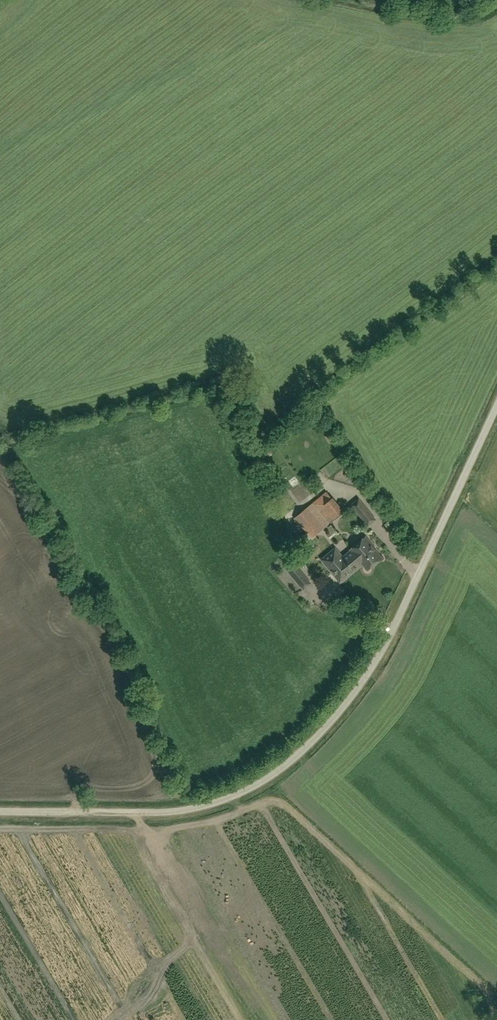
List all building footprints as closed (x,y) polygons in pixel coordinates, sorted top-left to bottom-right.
[(333,433),(327,437),(332,444),(338,440),(333,433)] [(268,446),(264,450),(270,456),(274,452),(268,446)] [(329,476),(348,463),(343,456),(324,470),(329,476)] [(327,492),(313,503),(330,523),(344,512),(327,492)] [(352,505),(369,525),(376,519),(359,499),(352,505)] [(312,538),(324,528),(307,508),(295,518),(312,538)] [(308,535),(299,539),(303,547),(312,543),(308,535)] [(336,548),(322,559),(341,582),(363,563),(368,569),(382,558),(372,546),(373,545),(366,537),(351,549),(352,550),(343,557),(336,548)] [(304,589),(311,583),(294,563),(287,569),(304,589)]
